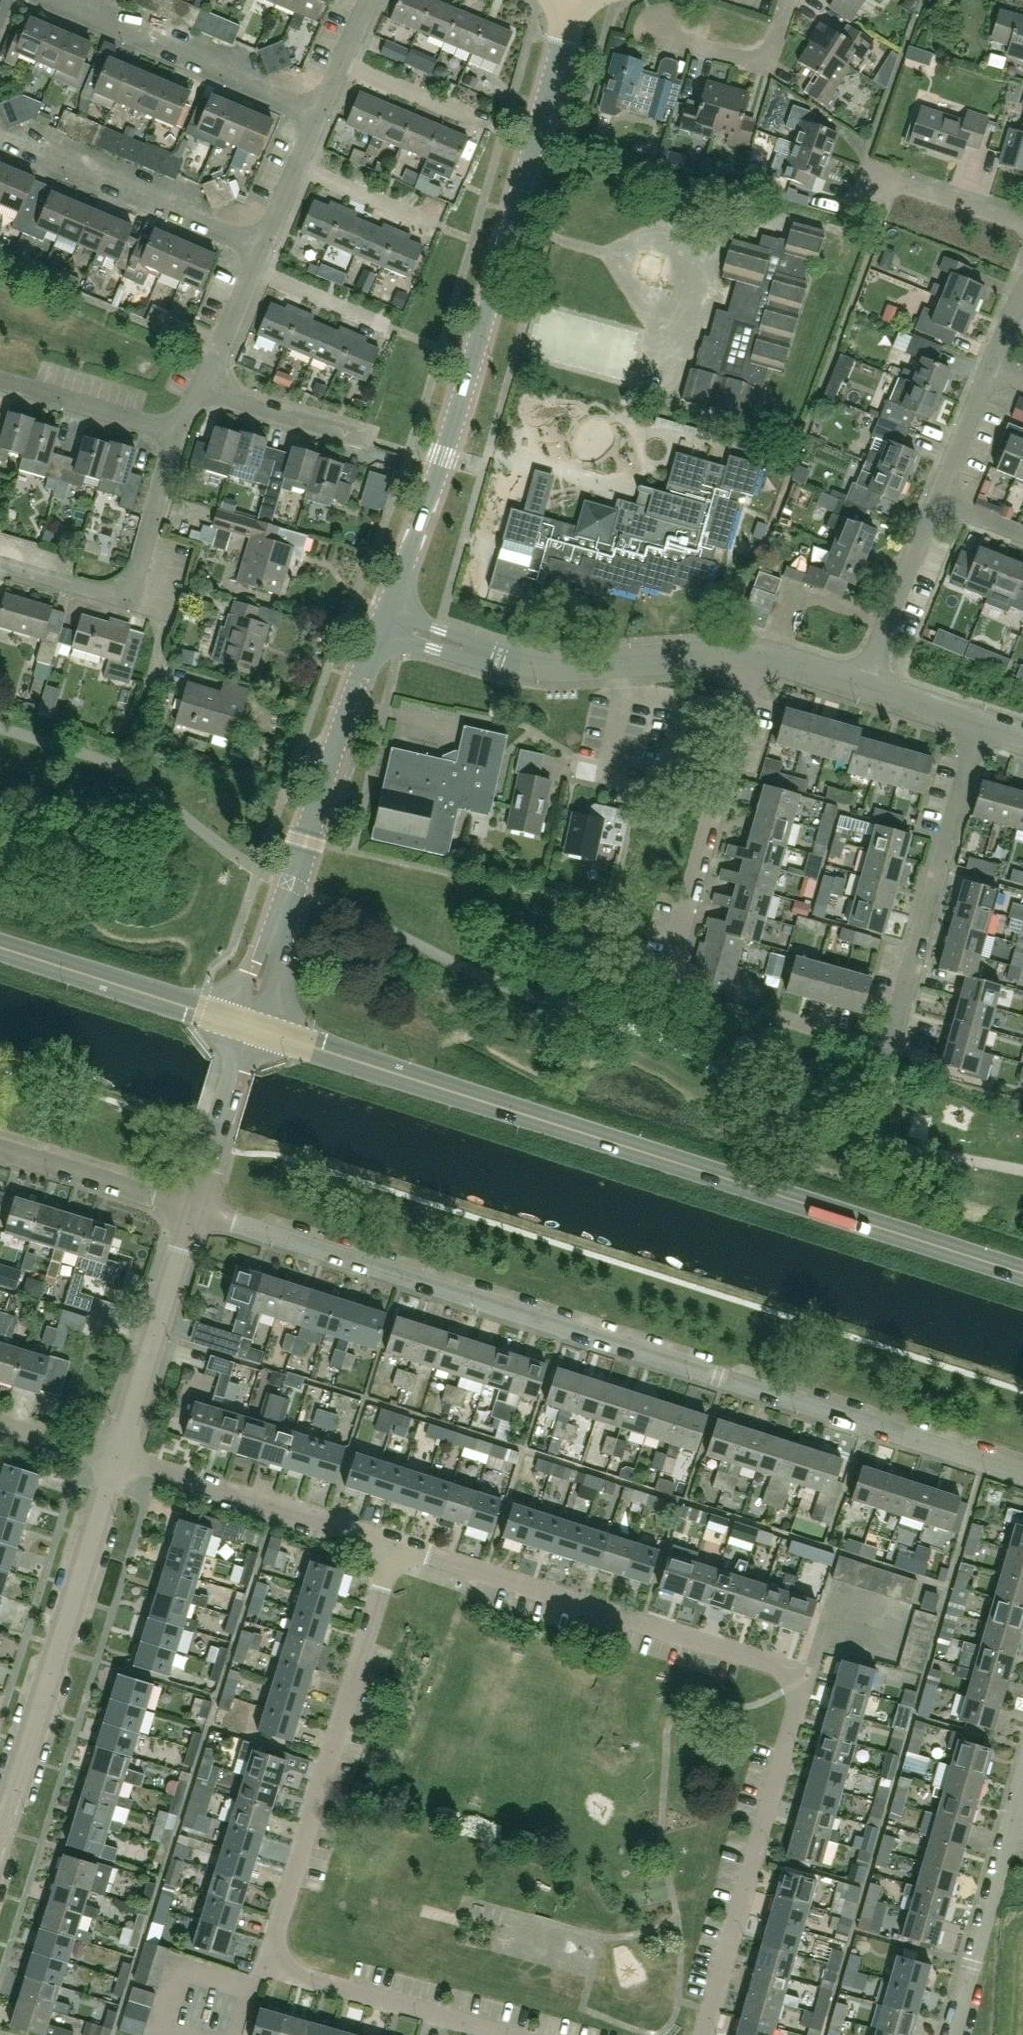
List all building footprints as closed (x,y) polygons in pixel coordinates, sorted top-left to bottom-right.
[(160,0),(137,0),(135,4),(155,12),(160,0)] [(183,1),(181,0),(160,0),(155,12),(174,20),(175,19),(183,1)] [(277,4),(295,12),(289,27),(290,27),(301,0),(278,0),(277,4)] [(305,16),(317,21),(326,0),(301,0),(290,27),(299,31),(305,16)] [(433,0),(401,0),(393,20),(420,31),(433,0)] [(460,11),(433,0),(420,31),(446,43),(460,11)] [(830,8),(851,21),(865,0),(834,0),(830,8)] [(183,1),(175,19),(174,20),(195,29),(203,9),(183,1)] [(203,9),(195,29),(214,37),(223,18),(203,9)] [(460,11),(446,43),(473,54),(486,22),(460,11)] [(993,40),(1011,45),(1008,55),(1022,59),(1022,18),(1001,12),(993,40)] [(32,76),(53,27),(32,18),(23,39),(15,36),(5,62),(14,66),(19,53),(36,60),(30,75),(32,76)] [(233,45),(241,26),(223,18),(214,37),(233,45)] [(486,22),(473,54),(500,65),(513,34),(486,22)] [(809,41),(849,67),(849,66),(847,65),(853,55),(861,60),(873,41),(851,28),(844,39),(820,23),(809,41)] [(58,70),(73,36),(53,27),(32,76),(40,79),(42,74),(52,79),(56,69),(58,70)] [(93,44),(73,36),(58,70),(55,78),(83,90),(93,66),(85,63),(93,44)] [(624,40),(613,38),(610,49),(622,52),(624,40)] [(271,45),(273,49),(281,70),(293,65),(283,40),(271,45)] [(409,50),(386,40),(381,53),(404,62),(409,50)] [(849,67),(809,41),(811,43),(798,63),(816,74),(815,75),(818,77),(813,84),(810,82),(804,92),(830,109),(840,93),(834,90),(849,67)] [(259,50),(269,74),(281,70),(273,49),(271,45),(259,50)] [(895,67),(898,56),(892,51),(885,62),(894,68),(895,67)] [(649,117),(661,120),(672,83),(659,80),(640,75),(643,64),(614,55),(604,92),(601,105),(604,111),(614,113),(619,110),(620,109),(649,118),(649,117)] [(117,100),(131,66),(111,57),(104,73),(94,69),(83,95),(95,100),(98,92),(117,100)] [(659,68),(664,80),(676,75),(670,63),(659,68)] [(136,109),(151,74),(131,66),(117,100),(136,109)] [(151,74),(136,109),(156,117),(171,83),(151,74)] [(715,130),(727,87),(706,81),(699,109),(686,105),(679,130),(712,139),(715,130)] [(153,125),(170,132),(173,125),(177,126),(192,92),(171,83),(156,117),(153,125)] [(727,87),(715,130),(729,134),(726,143),(748,149),(755,125),(742,121),(750,94),(727,87)] [(1015,106),(1018,88),(1005,87),(1003,104),(1015,106)] [(375,135),(389,103),(362,92),(349,124),(375,135)] [(11,99),(21,123),(32,119),(35,120),(42,104),(22,94),(11,99)] [(206,138),(207,135),(208,133),(219,138),(234,104),(214,95),(204,119),(192,115),(186,130),(206,138)] [(8,128),(21,123),(11,99),(0,103),(0,108),(8,128)] [(381,149),(385,139),(402,147),(416,115),(389,103),(375,135),(371,145),(381,149)] [(224,149),(227,141),(238,146),(239,147),(254,112),(234,104),(219,138),(220,138),(216,146),(224,149)] [(795,144),(829,156),(837,134),(812,125),(816,114),(793,106),(786,127),(799,132),(795,144)] [(969,113),(966,123),(923,108),(918,124),(911,121),(905,140),(939,152),(940,148),(962,156),(966,146),(978,150),(989,119),(969,113)] [(65,109),(57,129),(77,138),(86,118),(65,109)] [(244,160),(248,150),(260,156),(274,121),(254,112),(239,147),(238,146),(234,155),(244,160)] [(422,172),(442,126),(416,115),(402,147),(427,157),(421,171),(422,172)] [(97,146),(105,126),(86,118),(77,138),(97,146)] [(117,154),(125,135),(105,126),(97,146),(117,154)] [(433,160),(455,169),(469,137),(442,126),(422,172),(427,174),(433,160)] [(1011,128),(1001,164),(1022,170),(1022,131),(1011,128)] [(125,135),(117,154),(137,163),(145,143),(125,135)] [(145,143),(137,163),(157,172),(166,152),(145,143)] [(791,156),(777,151),(769,173),(806,186),(810,175),(820,179),(829,156),(795,144),(791,156)] [(166,152),(157,172),(176,179),(185,160),(166,152)] [(762,176),(765,163),(749,159),(746,172),(762,176)] [(374,170),(387,176),(390,167),(378,162),(374,170)] [(14,172),(14,171),(0,164),(0,203),(14,172)] [(36,204),(27,199),(35,179),(14,171),(14,172),(0,203),(0,204),(18,212),(11,228),(24,233),(36,204)] [(421,191),(426,193),(430,183),(432,178),(421,174),(415,188),(421,191)] [(214,179),(215,181),(224,204),(235,199),(226,175),(214,179)] [(261,199),(267,181),(257,177),(251,196),(261,199)] [(202,184),(212,209),(224,204),(215,181),(214,179),(202,184)] [(36,204),(24,233),(43,241),(47,231),(58,236),(73,202),(52,193),(46,208),(36,204)] [(330,244),(346,207),(333,202),(332,206),(317,200),(303,232),(330,244)] [(73,202),(58,236),(78,244),(93,210),(73,202)] [(346,207),(330,244),(357,255),(371,223),(357,217),(359,213),(346,207)] [(93,210),(78,244),(97,253),(98,253),(113,219),(93,210)] [(103,266),(107,257),(116,261),(114,265),(126,270),(139,240),(130,236),(133,228),(113,219),(98,253),(97,253),(93,262),(103,266)] [(371,223),(357,255),(383,266),(399,230),(386,224),(385,229),(371,223)] [(704,336),(694,370),(690,369),(681,400),(742,417),(746,404),(757,407),(768,369),(781,372),(807,282),(802,281),(808,260),(816,262),(824,231),(793,223),(788,242),(762,235),(759,247),(732,239),(722,277),(737,281),(728,313),(717,310),(709,338),(704,336)] [(126,271),(136,275),(146,279),(150,269),(161,273),(176,239),(155,231),(155,230),(145,225),(139,240),(126,270),(126,271)] [(399,230),(383,266),(410,278),(424,246),(409,240),(411,235),(399,230)] [(176,239),(161,273),(180,282),(177,290),(196,248),(176,239)] [(190,286),(202,291),(216,257),(196,248),(177,290),(186,294),(190,286)] [(941,297),(975,311),(985,287),(968,280),(973,269),(945,257),(940,270),(951,274),(946,287),(935,283),(934,284),(920,278),(917,287),(941,297)] [(51,266),(47,277),(61,283),(66,273),(64,272),(67,265),(57,261),(55,268),(51,266)] [(330,268),(322,264),(317,275),(326,279),(330,268)] [(75,289),(80,279),(66,273),(61,283),(75,289)] [(975,311),(941,297),(935,312),(925,307),(916,328),(943,340),(948,329),(965,335),(975,311)] [(287,346),(302,310),(291,305),(289,310),(274,303),(260,334),(287,346)] [(159,325),(164,314),(167,315),(167,314),(151,307),(146,319),(159,325)] [(880,325),(892,329),(898,313),(885,308),(880,325)] [(302,310),(287,346),(314,357),(327,326),(314,320),(316,316),(302,310)] [(164,314),(159,325),(183,335),(188,322),(167,314),(167,315),(164,314)] [(341,369),(356,333),(344,328),(342,332),(327,326),(314,357),(341,369)] [(356,333),(341,369),(368,380),(381,349),(366,342),(368,338),(356,333)] [(891,373),(900,377),(900,376),(941,393),(942,391),(944,392),(948,381),(947,380),(951,370),(937,364),(944,346),(914,334),(906,353),(921,359),(915,372),(904,368),(903,370),(893,366),(891,373)] [(900,376),(900,377),(890,400),(888,399),(880,417),(910,429),(917,412),(931,418),(934,410),(936,410),(941,399),(939,398),(941,393),(900,376)] [(275,378),(273,389),(289,391),(291,380),(275,378)] [(1019,396),(1014,408),(1015,408),(1012,415),(1013,417),(1022,420),(1022,398),(1019,396)] [(35,422),(36,420),(11,413),(4,436),(0,434),(0,461),(8,463),(12,451),(25,455),(35,422)] [(870,452),(867,460),(907,477),(908,474),(910,475),(915,464),(912,463),(917,453),(903,447),(910,429),(880,417),(872,436),(887,443),(882,457),(870,452)] [(60,480),(67,457),(53,453),(60,430),(35,422),(25,455),(21,468),(48,477),(57,480),(60,480)] [(1022,459),(1022,428),(1009,422),(999,449),(1004,451),(997,469),(1016,477),(1022,459)] [(204,470),(204,469),(229,477),(231,470),(230,470),(240,436),(216,429),(211,446),(197,442),(190,466),(204,470)] [(254,482),(262,484),(268,486),(275,462),(261,458),(266,441),(241,433),(240,436),(230,470),(231,470),(255,477),(254,482)] [(67,457),(60,480),(83,488),(87,476),(101,480),(112,445),(87,438),(80,461),(67,457)] [(134,510),(144,476),(131,472),(137,450),(113,442),(112,445),(101,480),(99,489),(124,497),(121,506),(134,510)] [(309,485),(318,459),(319,456),(293,449),(288,466),(275,462),(268,486),(257,521),(271,525),(281,490),(291,493),(293,486),(307,490),(309,485)] [(542,590),(573,598),(575,589),(605,597),(608,588),(638,596),(641,586),(671,595),(673,585),(706,594),(715,563),(712,563),(716,548),(726,551),(739,503),(737,503),(740,493),(752,496),(761,465),(729,456),(726,467),(677,453),(668,484),(665,493),(641,486),(640,486),(639,487),(638,487),(638,488),(638,489),(638,490),(638,491),(639,492),(640,492),(637,504),(617,499),(614,509),(584,501),(577,527),(543,518),(545,509),(526,504),(523,513),(512,510),(490,589),(521,598),(526,579),(543,584),(542,590)] [(307,490),(307,492),(306,492),(304,499),(330,506),(332,499),(346,503),(351,487),(337,483),(342,466),(318,459),(309,485),(307,490)] [(907,477),(867,460),(857,484),(853,482),(846,501),(868,510),(876,513),(883,495),(897,501),(900,493),(902,493),(907,483),(905,482),(907,477)] [(380,498),(386,478),(371,473),(365,494),(380,498)] [(48,477),(46,487),(54,490),(57,480),(48,477)] [(977,497),(972,511),(1008,524),(1013,510),(977,497)] [(835,544),(865,557),(877,531),(862,524),(868,510),(846,501),(840,499),(837,506),(828,527),(840,532),(835,544)] [(214,527),(235,533),(256,539),(243,584),(277,594),(290,553),(302,556),(308,537),(279,528),(279,529),(256,522),(218,511),(214,527)] [(752,537),(761,541),(767,525),(758,522),(752,537)] [(218,529),(204,525),(201,533),(192,531),(190,539),(214,546),(218,529)] [(54,532),(45,530),(42,540),(51,542),(54,532)] [(776,542),(773,550),(779,552),(782,544),(776,542)] [(865,557),(835,544),(824,571),(812,566),(806,581),(834,593),(840,578),(854,584),(865,557)] [(963,551),(952,578),(967,584),(965,588),(989,597),(993,589),(1005,558),(981,548),(976,557),(963,551)] [(170,554),(168,562),(186,567),(188,558),(170,554)] [(987,603),(1009,612),(1011,606),(1022,611),(1022,565),(1005,558),(993,589),(989,597),(987,603)] [(754,587),(776,595),(782,579),(759,571),(754,587)] [(771,610),(776,595),(754,587),(748,602),(771,610)] [(37,660),(36,667),(37,667),(35,676),(45,679),(50,664),(52,665),(61,633),(47,629),(54,608),(8,594),(0,619),(0,626),(43,639),(37,660)] [(255,667),(268,626),(257,623),(261,610),(235,602),(231,616),(235,617),(231,630),(221,627),(211,660),(237,668),(239,662),(255,667)] [(748,602),(742,621),(764,629),(771,610),(748,602)] [(130,683),(139,653),(124,649),(131,625),(111,619),(110,624),(84,616),(75,646),(111,657),(106,676),(130,683)] [(1011,659),(995,653),(990,665),(1006,671),(1011,659)] [(39,696),(45,679),(35,676),(30,693),(39,696)] [(187,687),(176,723),(177,724),(179,716),(209,725),(207,733),(234,740),(248,690),(224,683),(220,697),(187,687)] [(802,750),(812,715),(787,708),(778,743),(802,750)] [(812,715),(802,750),(826,757),(836,722),(812,715)] [(836,722),(826,757),(850,764),(859,737),(862,730),(836,722)] [(449,857),(459,810),(490,817),(508,736),(465,727),(457,762),(392,748),(372,840),(449,857)] [(859,737),(850,764),(848,772),(873,779),(883,744),(859,737)] [(898,786),(908,751),(883,744),(873,779),(898,786)] [(908,751),(898,786),(924,793),(934,758),(908,751)] [(534,765),(519,762),(516,774),(520,775),(508,829),(540,836),(552,781),(532,777),(534,765)] [(792,788),(795,777),(780,773),(777,784),(792,788)] [(795,777),(792,788),(807,792),(810,781),(795,777)] [(997,822),(1006,788),(983,781),(974,815),(997,822)] [(840,802),(843,790),(828,785),(825,798),(840,802)] [(758,811),(793,821),(801,796),(765,786),(758,811)] [(1022,811),(1022,793),(1006,788),(997,822),(1018,828),(1022,811)] [(843,790),(840,802),(855,806),(858,794),(843,790)] [(828,803),(825,814),(821,829),(832,832),(839,807),(828,803)] [(611,845),(619,809),(596,804),(592,806),(590,818),(575,815),(567,853),(595,859),(599,842),(611,845)] [(888,823),(891,813),(876,808),(873,819),(888,823)] [(751,835),(786,845),(793,821),(758,811),(751,835)] [(891,813),(888,823),(903,828),(906,817),(891,813)] [(870,851),(905,861),(912,835),(877,825),(870,851)] [(849,829),(839,826),(834,840),(845,844),(849,829)] [(817,843),(828,846),(832,832),(821,829),(817,843)] [(744,859),(780,869),(786,845),(751,835),(747,850),(730,845),(727,855),(744,859)] [(466,851),(475,853),(478,839),(469,837),(466,851)] [(842,855),(845,844),(834,840),(830,855),(841,858),(842,855)] [(905,861),(870,851),(863,875),(898,885),(905,861)] [(970,856),(965,868),(982,873),(986,860),(973,856),(970,856)] [(721,879),(737,884),(773,894),(780,869),(744,859),(740,874),(724,869),(721,879)] [(986,860),(982,873),(995,876),(999,864),(986,860)] [(808,865),(804,879),(816,882),(820,868),(808,865)] [(1012,868),(1009,880),(1022,884),(1022,871),(1012,868)] [(836,878),(825,874),(821,889),(831,892),(836,878)] [(856,899),(891,909),(898,885),(863,875),(856,899)] [(959,903),(993,912),(999,890),(965,880),(959,903)] [(731,908),(766,918),(773,894),(737,884),(733,898),(717,894),(714,903),(731,908)] [(816,904),(827,907),(831,892),(821,889),(816,904)] [(891,909),(856,899),(848,924),(883,935),(891,909)] [(953,925),(986,934),(993,912),(959,903),(953,925)] [(759,943),(766,918),(731,908),(727,922),(710,917),(707,927),(710,928),(710,929),(744,938),(744,939),(759,943)] [(796,926),(816,932),(818,921),(798,916),(796,926)] [(986,934),(953,925),(946,946),(980,956),(986,934)] [(853,943),(856,931),(842,927),(838,939),(853,943)] [(702,942),(698,956),(736,967),(744,939),(744,938),(710,929),(706,943),(702,942)] [(856,931),(853,943),(868,947),(871,935),(856,931)] [(967,978),(967,976),(974,979),(974,977),(978,965),(984,967),(987,958),(980,956),(946,946),(940,970),(967,978)] [(1022,968),(1022,966),(1022,952),(1014,949),(1010,964),(1022,968)] [(736,967),(698,956),(694,969),(699,970),(694,986),(728,995),(736,967)] [(787,991),(812,998),(822,963),(798,956),(787,991)] [(836,1005),(847,970),(822,963),(812,998),(836,1005)] [(1022,968),(1010,964),(1006,979),(1018,983),(1022,968)] [(871,978),(847,970),(836,1005),(861,1012),(871,978)] [(777,987),(779,978),(767,974),(765,984),(777,987)] [(996,1008),(1002,985),(974,977),(974,979),(967,976),(967,978),(961,998),(996,1008)] [(954,1020),(989,1030),(996,1008),(961,998),(954,1020)] [(989,1030),(954,1020),(948,1042),(983,1052),(989,1030)] [(994,1055),(983,1052),(948,1042),(942,1064),(977,1074),(980,1062),(991,1065),(994,1055)] [(31,1240),(41,1205),(16,1198),(6,1233),(31,1240)] [(31,1240),(54,1248),(55,1248),(66,1213),(41,1205),(31,1240)] [(80,1255),(90,1220),(66,1213),(55,1248),(54,1248),(51,1259),(46,1276),(57,1279),(62,1262),(65,1251),(80,1255)] [(114,1262),(106,1260),(116,1228),(90,1220),(80,1255),(65,1303),(89,1311),(93,1297),(79,1292),(87,1268),(95,1277),(108,1281),(115,1277),(118,1269),(114,1262)] [(37,1255),(26,1252),(21,1268),(32,1271),(37,1255)] [(252,1310),(263,1274),(238,1266),(227,1301),(242,1306),(231,1339),(218,1335),(214,1349),(238,1356),(244,1337),(252,1310)] [(5,1285),(9,1270),(3,1268),(0,1267),(0,1284),(5,1285)] [(276,1317),(287,1282),(263,1274),(252,1310),(244,1337),(253,1340),(258,1324),(261,1312),(276,1317)] [(287,1282),(276,1317),(301,1325),(312,1289),(287,1282)] [(325,1332),(336,1297),(312,1289),(301,1325),(325,1332)] [(339,1337),(330,1365),(341,1368),(346,1352),(349,1342),(350,1340),(361,1305),(336,1297),(325,1332),(339,1337)] [(12,1384),(23,1349),(9,1345),(17,1316),(15,1316),(16,1311),(16,1309),(17,1304),(12,1302),(9,1309),(8,1313),(3,1330),(0,1338),(0,1380),(12,1384)] [(350,1340),(376,1348),(387,1313),(361,1305),(350,1340)] [(57,1329),(52,1345),(63,1348),(70,1327),(83,1331),(87,1317),(63,1309),(57,1329)] [(399,1317),(388,1352),(412,1359),(423,1324),(399,1317)] [(423,1324),(412,1359),(437,1367),(448,1332),(423,1324)] [(52,1345),(57,1329),(47,1326),(42,1342),(52,1345)] [(448,1332),(437,1367),(462,1375),(473,1340),(448,1332)] [(281,1349),(292,1353),(297,1337),(286,1333),(281,1349)] [(286,1371),(296,1375),(302,1356),(307,1340),(297,1337),(292,1353),(286,1371)] [(473,1340),(462,1375),(486,1383),(497,1348),(473,1340)] [(500,1387),(490,1416),(501,1419),(506,1402),(510,1390),(521,1355),(497,1348),(486,1383),(500,1387)] [(12,1384),(38,1391),(48,1357),(23,1349),(12,1384)] [(351,1371),(356,1355),(346,1352),(341,1368),(351,1371)] [(233,1376),(236,1364),(210,1355),(206,1369),(220,1373),(210,1407),(196,1403),(186,1437),(211,1445),(222,1410),(226,1398),(231,1382),(233,1376)] [(521,1355),(510,1390),(520,1394),(537,1399),(548,1364),(521,1355)] [(402,1388),(408,1371),(397,1368),(392,1384),(402,1388)] [(559,1368),(548,1403),(572,1411),(583,1376),(559,1368)] [(418,1374),(408,1371),(402,1388),(413,1391),(418,1375),(418,1374)] [(280,1390),(284,1378),(269,1374),(265,1386),(280,1390)] [(583,1376),(572,1411),(596,1418),(607,1383),(583,1376)] [(235,1401),(241,1385),(231,1382),(226,1398),(235,1401)] [(607,1383),(596,1418),(620,1426),(631,1391),(607,1383)] [(452,1403),(457,1387),(446,1384),(441,1400),(452,1403)] [(457,1387),(452,1403),(462,1407),(467,1390),(457,1387)] [(646,1434),(657,1399),(631,1391),(620,1426),(646,1434)] [(272,1425),(275,1413),(281,1397),(268,1393),(259,1421),(246,1418),(236,1452),(261,1460),(272,1425)] [(657,1399),(646,1434),(670,1442),(681,1407),(657,1399)] [(516,1406),(506,1402),(501,1419),(511,1423),(516,1406)] [(393,1424),(397,1412),(381,1407),(377,1419),(393,1424)] [(670,1442),(666,1454),(661,1470),(671,1474),(681,1445),(696,1450),(707,1415),(681,1407),(670,1442)] [(323,1428),(328,1411),(317,1408),(312,1425),(323,1428)] [(236,1452),(246,1418),(222,1410),(211,1445),(236,1452)] [(328,1411),(323,1428),(333,1431),(338,1414),(328,1411)] [(397,1412),(393,1424),(408,1429),(411,1417),(397,1412)] [(557,1419),(552,1436),(563,1439),(568,1422),(557,1419)] [(717,1471),(712,1487),(722,1489),(743,1427),(718,1419),(707,1454),(721,1459),(717,1471)] [(568,1422),(563,1439),(573,1442),(578,1426),(568,1422)] [(442,1440),(445,1428),(429,1423),(425,1434),(442,1440)] [(272,1425),(261,1460),(285,1467),(295,1432),(272,1425)] [(738,1477),(741,1465),(757,1470),(768,1435),(743,1427),(722,1489),(729,1492),(733,1493),(738,1477)] [(457,1445),(461,1433),(459,1432),(445,1428),(442,1440),(457,1445)] [(295,1432),(285,1467),(310,1474),(320,1440),(295,1432)] [(601,1451),(611,1454),(616,1438),(607,1435),(601,1451)] [(771,1475),(768,1486),(767,1486),(762,1503),(773,1506),(793,1443),(768,1435),(757,1470),(771,1475)] [(560,1448),(563,1439),(552,1436),(549,1444),(560,1448)] [(473,1450),(476,1451),(489,1455),(493,1443),(477,1438),(473,1450)] [(622,1458),(627,1442),(616,1438),(611,1454),(622,1458)] [(320,1440),(310,1474),(335,1482),(345,1447),(320,1440)] [(504,1460),(507,1449),(508,1448),(493,1443),(489,1455),(504,1460)] [(793,1443),(773,1506),(782,1509),(788,1493),(792,1481),(807,1486),(818,1451),(793,1443)] [(661,1470),(666,1454),(656,1451),(651,1467),(661,1470)] [(811,1518),(822,1522),(830,1524),(839,1496),(832,1494),(843,1458),(818,1451),(807,1486),(820,1490),(816,1502),(811,1518)] [(370,1494),(381,1460),(357,1452),(346,1486),(370,1494)] [(550,1474),(554,1463),(538,1458),(534,1469),(550,1474)] [(381,1460),(370,1494),(395,1501),(405,1468),(381,1460)] [(554,1463),(550,1474),(567,1480),(570,1468),(554,1463)] [(31,1498),(38,1474),(5,1464),(0,1480),(0,1489),(31,1498)] [(876,1506),(887,1473),(863,1465),(852,1499),(876,1506)] [(405,1468),(395,1501),(419,1509),(429,1475),(405,1468)] [(598,1490),(602,1478),(586,1473),(582,1485),(598,1490)] [(900,1514),(911,1480),(887,1473),(876,1506),(900,1514)] [(443,1517),(453,1484),(454,1483),(429,1475),(419,1509),(443,1517)] [(602,1478),(598,1490),(613,1495),(617,1483),(602,1478)] [(676,1483),(669,1481),(660,1478),(657,1488),(673,1493),(676,1483)] [(911,1480),(900,1514),(925,1521),(935,1487),(911,1480)] [(467,1524),(477,1491),(478,1490),(454,1483),(453,1484),(443,1517),(467,1524)] [(935,1487),(925,1521),(951,1529),(962,1495),(935,1487)] [(645,1505),(650,1494),(633,1488),(630,1500),(645,1505)] [(0,1489),(0,1516),(23,1523),(31,1498),(0,1489)] [(478,1490),(477,1491),(467,1524),(492,1532),(502,1498),(478,1490)] [(650,1494),(645,1505),(661,1510),(664,1498),(650,1494)] [(527,1544),(538,1510),(514,1502),(503,1536),(527,1544)] [(680,1510),(678,1516),(692,1520),(695,1508),(682,1504),(680,1510)] [(1008,1507),(1004,1520),(1016,1524),(1010,1547),(1022,1551),(1022,1511),(1008,1507)] [(692,1520),(707,1525),(710,1513),(695,1508),(692,1520)] [(538,1510),(527,1544),(551,1552),(562,1518),(538,1510)] [(212,1535),(237,1543),(242,1526),(193,1511),(189,1524),(181,1521),(172,1548),(205,1558),(212,1535)] [(724,1535),(729,1519),(710,1513),(707,1525),(706,1529),(724,1535)] [(0,1516),(0,1542),(16,1547),(23,1523),(0,1516)] [(562,1518),(551,1552),(575,1559),(586,1525),(562,1518)] [(735,1521),(731,1533),(755,1540),(758,1529),(735,1521)] [(983,1528),(971,1524),(968,1534),(980,1538),(983,1528)] [(599,1567),(609,1534),(610,1533),(586,1525),(575,1559),(599,1567)] [(770,1545),(774,1534),(758,1529),(755,1540),(770,1545)] [(250,1542),(260,1545),(264,1534),(254,1530),(250,1542)] [(623,1574),(633,1542),(634,1540),(610,1533),(609,1534),(599,1567),(623,1574)] [(968,1534),(962,1555),(974,1559),(980,1538),(968,1534)] [(860,1554),(863,1543),(848,1538),(844,1549),(860,1554)] [(791,1539),(791,1540),(787,1551),(803,1556),(806,1544),(791,1539)] [(633,1542),(623,1574),(649,1583),(660,1549),(634,1540),(633,1542)] [(8,1571),(16,1547),(0,1542),(0,1569),(8,1571)] [(863,1543),(860,1554),(875,1559),(878,1548),(863,1543)] [(818,1561),(821,1550),(821,1549),(806,1544),(803,1556),(818,1561)] [(279,1550),(268,1547),(267,1547),(262,1562),(274,1566),(279,1550)] [(1022,1580),(1022,1551),(1010,1547),(1002,1574),(1022,1580)] [(165,1572),(198,1582),(205,1558),(172,1548),(165,1572)] [(900,1549),(894,1565),(909,1570),(915,1554),(900,1549)] [(258,1553),(249,1550),(243,1569),(252,1572),(258,1553)] [(915,1552),(915,1554),(909,1570),(924,1575),(928,1564),(927,1564),(929,1557),(915,1552)] [(685,1595),(696,1561),(671,1553),(660,1587),(685,1595)] [(842,1581),(850,1559),(839,1555),(831,1578),(842,1581)] [(802,1558),(798,1571),(814,1576),(818,1563),(802,1558)] [(743,1578),(744,1576),(748,1562),(739,1559),(731,1573),(719,1569),(709,1602),(733,1610),(743,1578)] [(850,1559),(842,1581),(854,1585),(861,1563),(850,1559)] [(304,1586),(338,1597),(346,1572),(312,1561),(304,1586)] [(709,1602),(719,1569),(696,1561),(685,1595),(709,1602)] [(975,1565),(961,1562),(954,1586),(965,1589),(970,1574),(972,1575),(975,1565)] [(861,1563),(854,1585),(865,1589),(872,1566),(861,1563)] [(872,1566),(865,1589),(876,1593),(884,1570),(872,1566)] [(1,1595),(8,1571),(0,1569),(0,1595),(1,1595)] [(239,1583),(248,1586),(252,1572),(243,1569),(239,1583)] [(887,1596),(895,1574),(884,1570),(876,1593),(887,1596)] [(191,1603),(206,1608),(209,1596),(201,1593),(200,1595),(194,1593),(198,1582),(165,1572),(157,1596),(190,1605),(191,1603)] [(767,1584),(756,1618),(781,1625),(791,1592),(792,1592),(797,1576),(785,1572),(780,1588),(767,1584)] [(899,1600),(906,1578),(895,1574),(887,1596),(899,1600)] [(1022,1607),(1022,1580),(1002,1574),(995,1599),(1022,1607)] [(744,1576),(743,1578),(733,1610),(756,1618),(767,1584),(744,1576)] [(906,1578),(899,1600),(910,1604),(917,1581),(906,1578)] [(268,1585),(257,1581),(252,1598),(263,1601),(268,1585)] [(296,1611),(330,1622),(338,1597),(304,1586),(296,1611)] [(949,1601),(950,1601),(961,1604),(965,1589),(954,1586),(949,1601)] [(924,1590),(919,1609),(934,1613),(939,1595),(924,1590)] [(817,1600),(792,1592),(791,1592),(781,1625),(806,1633),(817,1600)] [(190,1605),(157,1596),(150,1619),(183,1629),(183,1627),(196,1631),(199,1622),(186,1618),(190,1605)] [(244,1601),(235,1598),(229,1617),(238,1620),(244,1601)] [(247,1611),(254,1613),(259,1615),(263,1601),(252,1598),(247,1611)] [(1022,1634),(1022,1632),(1022,1607),(995,1599),(988,1623),(1022,1634)] [(912,1621),(935,1627),(938,1616),(916,1609),(912,1621)] [(330,1622),(296,1611),(289,1633),(288,1635),(323,1646),(330,1622)] [(225,1631),(233,1634),(238,1620),(229,1617),(225,1631)] [(183,1629),(150,1619),(142,1642),(175,1653),(183,1629)] [(932,1638),(935,1627),(912,1621),(909,1632),(932,1638)] [(951,1638),(955,1624),(943,1621),(940,1635),(951,1638)] [(1022,1634),(988,1623),(981,1648),(1016,1658),(1022,1634)] [(254,1633),(243,1629),(237,1646),(249,1649),(254,1633)] [(275,1640),(286,1643),(281,1659),(315,1670),(323,1646),(288,1635),(289,1633),(278,1630),(275,1640)] [(928,1650),(932,1638),(909,1632),(906,1644),(928,1650)] [(935,1650),(947,1654),(952,1638),(951,1638),(940,1635),(935,1650)] [(175,1653),(142,1642),(135,1666),(168,1677),(175,1653)] [(963,1642),(960,1652),(977,1658),(974,1671),(1009,1681),(1016,1658),(981,1648),(963,1642)] [(925,1662),(928,1650),(906,1644),(902,1655),(925,1662)] [(215,1663),(223,1666),(229,1649),(220,1646),(215,1663)] [(233,1661),(244,1665),(249,1649),(237,1646),(233,1661)] [(922,1673),(925,1662),(902,1655),(899,1667),(922,1673)] [(273,1683),(308,1694),(315,1670),(281,1659),(273,1683)] [(836,1686),(870,1696),(877,1670),(843,1660),(836,1686)] [(218,1682),(223,1666),(215,1663),(211,1675),(210,1679),(218,1682)] [(967,1696),(1002,1706),(1009,1681),(974,1671),(957,1666),(954,1676),(971,1681),(967,1696)] [(942,1671),(930,1667),(926,1682),(937,1686),(942,1671)] [(113,1699),(146,1710),(154,1685),(121,1675),(113,1699)] [(222,1694),(234,1698),(239,1682),(227,1679),(222,1694)] [(933,1701),(937,1686),(926,1682),(921,1698),(933,1701)] [(266,1707),(300,1718),(308,1694),(273,1683),(266,1707)] [(829,1710),(862,1720),(863,1720),(870,1696),(836,1686),(829,1710)] [(901,1702),(900,1705),(912,1708),(917,1691),(905,1688),(901,1702)] [(230,1711),(234,1698),(222,1694),(218,1708),(230,1711)] [(1002,1706),(967,1696),(960,1720),(995,1730),(1002,1706)] [(203,1700),(194,1697),(190,1711),(199,1714),(203,1700)] [(106,1723),(139,1734),(146,1710),(113,1699),(106,1723)] [(207,1718),(212,1702),(204,1699),(203,1700),(199,1714),(199,1715),(207,1718)] [(300,1718),(266,1707),(259,1731),(293,1742),(300,1718)] [(822,1735),(856,1745),(863,1720),(862,1720),(829,1710),(822,1735)] [(906,1732),(910,1717),(898,1714),(894,1729),(906,1732)] [(916,1720),(913,1731),(912,1731),(907,1751),(919,1754),(924,1734),(927,1723),(916,1720)] [(98,1748),(131,1758),(139,1734),(106,1723),(98,1748)] [(993,1750),(959,1741),(958,1741),(960,1733),(952,1730),(947,1747),(956,1750),(952,1766),(986,1776),(993,1750)] [(189,1747),(197,1751),(203,1734),(194,1731),(189,1747)] [(815,1759),(849,1768),(856,1745),(822,1735),(815,1759)] [(898,1757),(903,1742),(891,1738),(887,1754),(898,1757)] [(239,1759),(249,1762),(245,1775),(280,1786),(288,1761),(270,1755),(272,1749),(244,1740),(239,1759)] [(192,1767),(197,1751),(189,1747),(184,1764),(192,1767)] [(218,1750),(207,1747),(203,1762),(213,1765),(218,1750)] [(131,1758),(98,1748),(90,1771),(123,1782),(140,1787),(144,1774),(128,1768),(131,1758)] [(929,1757),(919,1754),(907,1751),(902,1767),(925,1774),(929,1757)] [(883,1768),(894,1771),(898,1757),(887,1754),(883,1768)] [(849,1768),(815,1759),(809,1783),(843,1792),(849,1768)] [(195,1786),(213,1792),(220,1768),(213,1765),(203,1762),(195,1786)] [(986,1776),(952,1766),(945,1789),(945,1791),(979,1801),(986,1776)] [(83,1795),(116,1805),(132,1810),(134,1801),(119,1796),(123,1782),(90,1771),(83,1795)] [(245,1775),(239,1797),(238,1799),(272,1810),(280,1786),(245,1775)] [(188,1782),(179,1779),(173,1798),(182,1801),(188,1782)] [(836,1816),(843,1792),(809,1783),(802,1807),(836,1816)] [(878,1785),(873,1800),(885,1804),(890,1788),(878,1785)] [(907,1796),(909,1788),(897,1785),(893,1801),(904,1805),(904,1804),(914,1806),(916,1799),(907,1796)] [(188,1810),(198,1814),(206,1816),(213,1792),(195,1786),(188,1810)] [(935,1786),(932,1795),(943,1799),(938,1815),(972,1825),(979,1801),(945,1791),(945,1789),(935,1786)] [(116,1805),(83,1795),(75,1820),(108,1830),(109,1829),(120,1832),(123,1823),(112,1819),(116,1805)] [(169,1812),(178,1815),(182,1801),(173,1798),(169,1812)] [(230,1823),(265,1834),(272,1810),(238,1799),(230,1823)] [(881,1819),(885,1804),(873,1800),(869,1815),(880,1819),(881,1819)] [(893,1801),(889,1816),(900,1819),(904,1805),(893,1801)] [(836,1816),(802,1807),(795,1831),(829,1841),(837,1843),(840,1833),(832,1830),(836,1816)] [(194,1829),(198,1814),(188,1810),(183,1825),(194,1829)] [(972,1825),(938,1815),(931,1838),(965,1848),(972,1825)] [(108,1830),(75,1820),(67,1844),(100,1855),(99,1857),(114,1862),(119,1849),(104,1844),(108,1830)] [(265,1834),(230,1823),(223,1847),(257,1858),(265,1834)] [(173,1830),(164,1828),(158,1846),(167,1849),(173,1830)] [(829,1841),(795,1831),(788,1855),(822,1865),(829,1841)] [(864,1833),(860,1849),(860,1850),(871,1853),(876,1837),(864,1833)] [(879,1849),(891,1853),(895,1837),(884,1833),(879,1849)] [(924,1862),(958,1872),(965,1848),(931,1838),(924,1862)] [(176,1843),(172,1858),(183,1861),(188,1846),(176,1843)] [(154,1860),(163,1863),(167,1849),(158,1846),(154,1860)] [(215,1871),(250,1882),(257,1858),(223,1847),(215,1871)] [(887,1867),(891,1853),(879,1849),(875,1864),(887,1867)] [(855,1864),(867,1867),(871,1853),(860,1850),(855,1864)] [(94,1860),(93,1864),(65,1856),(57,1881),(90,1892),(91,1891),(105,1896),(114,1867),(94,1860)] [(172,1858),(167,1872),(179,1876),(183,1861),(172,1858)] [(918,1886),(952,1896),(958,1872),(924,1862),(918,1886)] [(777,1896),(810,1906),(811,1906),(818,1880),(785,1870),(777,1896)] [(250,1882),(215,1871),(208,1896),(242,1906),(250,1882)] [(49,1905),(82,1915),(83,1916),(83,1915),(98,1920),(101,1910),(86,1906),(90,1892),(57,1881),(49,1905)] [(143,1897),(152,1900),(157,1883),(148,1881),(143,1897)] [(877,1901),(881,1885),(870,1882),(866,1897),(877,1901)] [(952,1896),(918,1886),(917,1887),(906,1884),(903,1894),(914,1897),(911,1910),(945,1920),(952,1896)] [(162,1891),(157,1906),(169,1910),(174,1894),(162,1891)] [(200,1920),(235,1930),(242,1906),(208,1896),(200,1920)] [(810,1906),(777,1896),(770,1921),(804,1930),(811,1906),(810,1906)] [(873,1916),(877,1903),(877,1901),(866,1897),(861,1912),(873,1916)] [(123,1910),(126,1901),(115,1898),(112,1907),(123,1910)] [(845,1899),(841,1914),(841,1915),(853,1919),(857,1903),(845,1899)] [(82,1915),(49,1905),(42,1929),(75,1941),(76,1938),(79,1929),(83,1916),(82,1915)] [(169,1910),(157,1906),(152,1921),(153,1921),(164,1925),(169,1910)] [(893,1938),(909,1942),(911,1938),(938,1945),(945,1920),(911,1910),(904,1935),(894,1932),(893,1938)] [(147,1915),(138,1912),(133,1929),(132,1931),(141,1934),(147,1915)] [(837,1930),(849,1933),(853,1919),(841,1915),(837,1930)] [(235,1930),(200,1920),(192,1945),(227,1956),(235,1930)] [(763,1945),(797,1955),(804,1930),(770,1921),(763,1945)] [(128,1945),(132,1931),(133,1929),(124,1926),(119,1943),(128,1945)] [(34,1954),(68,1964),(75,1941),(42,1929),(34,1954)] [(128,1945),(137,1948),(141,1934),(132,1931),(128,1945)] [(140,1965),(164,1973),(171,1950),(147,1943),(140,1965)] [(756,1969),(790,1979),(797,1955),(763,1945),(756,1969)] [(827,1963),(839,1967),(844,1951),(832,1948),(828,1963),(827,1963)] [(845,1969),(857,1973),(862,1956),(850,1953),(845,1969)] [(27,1976),(61,1987),(68,1964),(34,1954),(27,1976)] [(891,1980),(925,1989),(932,1964),(898,1955),(891,1980)] [(227,1960),(225,1969),(246,1975),(249,1966),(227,1960)] [(118,1979),(127,1982),(132,1964),(123,1961),(118,1979)] [(823,1979),(835,1983),(839,1967),(827,1963),(823,1979)] [(164,1973),(140,1965),(135,1981),(159,1989),(164,1973)] [(783,2003),(797,2007),(800,1997),(786,1993),(790,1979),(756,1969),(749,1994),(783,2003)] [(853,1987),(857,1973),(845,1969),(841,1983),(853,1987)] [(19,2001),(52,2011),(54,2011),(69,2015),(72,2005),(57,2000),(61,1987),(27,1976),(19,2001)] [(122,1997),(127,1982),(118,1979),(113,1994),(122,1997)] [(884,2005),(918,2014),(925,1989),(891,1980),(884,2005)] [(131,2000),(154,2007),(158,1994),(135,1987),(131,2000)] [(776,2026),(783,2003),(749,1994),(743,2017),(776,2026)] [(826,2014),(830,1999),(818,1995),(814,2011),(826,2014)] [(154,2007),(131,2000),(126,2016),(149,2023),(154,2007)] [(19,2001),(12,2025),(41,2034),(40,2034),(74,2034),(75,2032),(50,2024),(54,2011),(52,2011),(19,2001)] [(848,2005),(836,2001),(832,2016),(844,2019),(848,2005)] [(901,2034),(912,2034),(918,2014),(884,2005),(877,2028),(901,2034)] [(117,2012),(109,2009),(103,2027),(112,2030),(117,2012)] [(284,2016),(260,2009),(253,2034),(279,2034),(284,2016)] [(800,2025),(821,2031),(826,2014),(814,2011),(814,2012),(804,2009),(800,2025)] [(126,2016),(121,2032),(132,2034),(145,2034),(149,2023),(126,2016)] [(279,2034),(306,2034),(309,2023),(284,2016),(279,2034)] [(837,2034),(840,2034),(841,2029),(845,2030),(848,2021),(844,2019),(832,2016),(827,2032),(837,2034)] [(743,2017),(738,2034),(774,2034),(776,2026),(743,2017)] [(103,2027),(87,2022),(83,2034),(110,2034),(112,2030),(103,2027)] [(333,2029),(309,2023),(306,2034),(331,2034),(333,2029)]
